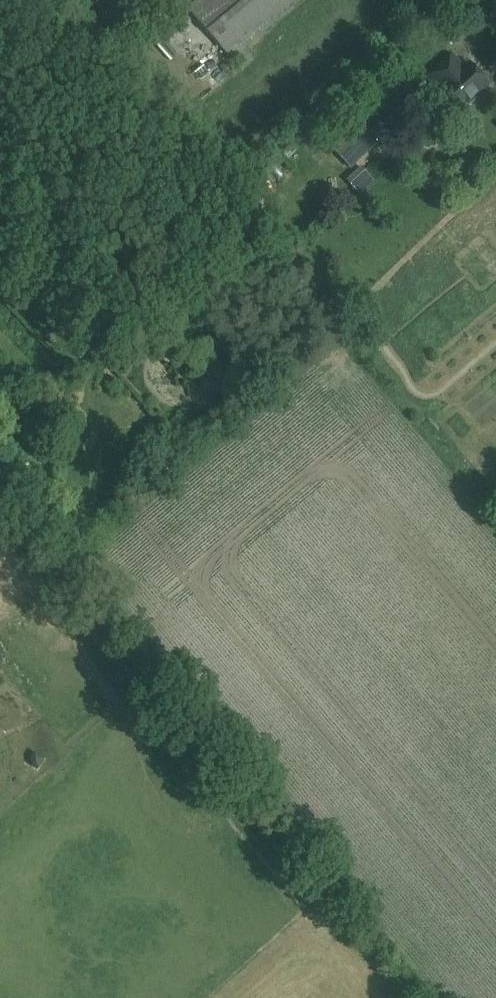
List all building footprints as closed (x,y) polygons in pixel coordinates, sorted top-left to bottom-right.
[(298,0),(197,0),(187,8),(228,58),(298,0)] [(428,76),(440,89),(435,93),(456,116),(489,86),(468,63),(462,69),(450,56),(428,76)] [(392,104),(379,116),(367,127),(383,145),(408,122),(392,104)] [(367,127),(379,116),(373,109),(330,148),(349,168),(380,141),(367,127)]
